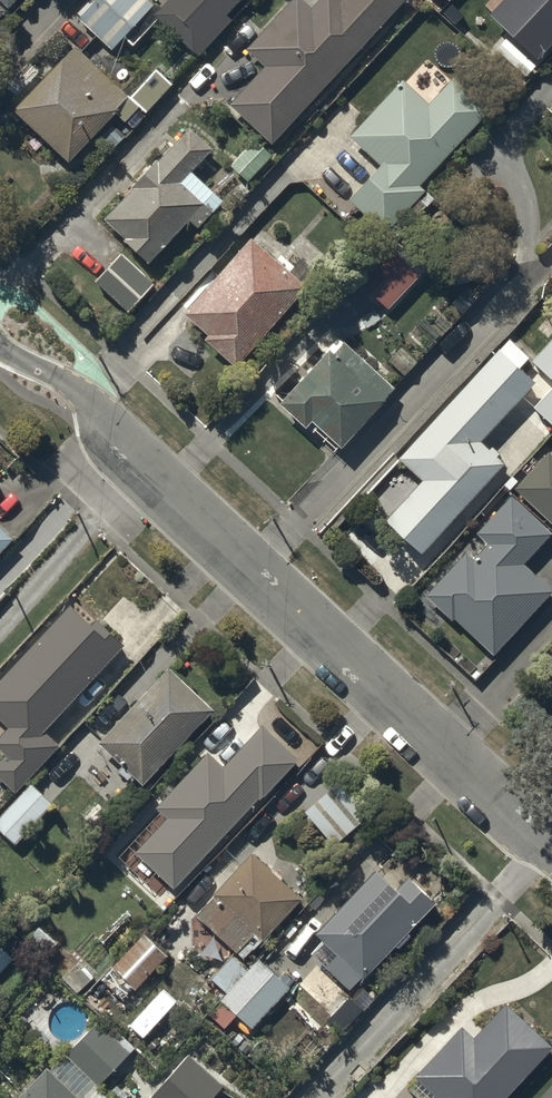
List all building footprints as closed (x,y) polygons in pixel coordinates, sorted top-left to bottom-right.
[(147,0),(98,0),(80,19),(112,50),(153,6),(147,0)] [(155,17),(198,57),(232,21),(227,16),(242,0),(171,0),(155,17)] [(342,3),(339,0),(322,0),(313,9),(303,0),(295,0),(247,51),(267,69),(232,106),(272,144),(408,0),(345,0),(342,3)] [(492,15),(539,60),(551,46),(551,0),(506,0),(492,15)] [(129,99),(76,49),(15,112),(69,163),(129,99)] [(172,85),(157,72),(132,99),(147,112),(172,85)] [(491,111),(455,78),(431,104),(403,79),(348,140),(380,169),(350,202),(387,235),(425,193),(420,189),(491,111)] [(139,109),(130,101),(118,114),(127,122),(139,109)] [(125,137),(114,126),(102,138),(113,149),(125,137)] [(215,152),(189,128),(102,221),(149,265),(189,222),(197,229),(222,203),(192,176),(215,152)] [(272,158),(255,142),(233,166),(250,182),(272,158)] [(308,290),(253,242),(187,317),(212,338),(207,342),(238,369),(308,290)] [(420,278),(392,251),(362,283),(389,309),(420,278)] [(154,286),(121,255),(96,283),(129,313),(154,286)] [(530,361),(510,343),(402,462),(426,484),(387,527),(423,560),(507,467),(483,445),(537,386),(521,371),(530,361)] [(535,363),(551,379),(551,344),(535,363)] [(395,392),(346,347),(337,356),(332,352),(282,407),(308,430),(314,424),(343,450),(395,392)] [(535,410),(551,425),(551,391),(535,410)] [(550,457),(519,490),(551,522),(551,459),(550,457)] [(512,498),(477,536),(489,547),(475,562),(467,554),(426,599),(453,625),(456,622),(495,658),(551,597),(551,594),(524,568),(551,538),(551,535),(512,498)] [(15,542),(0,527),(0,557),(15,542)] [(0,742),(0,752),(6,758),(0,765),(0,781),(18,797),(61,749),(45,734),(126,649),(98,623),(93,627),(72,608),(0,686),(0,720),(10,730),(0,742)] [(144,788),(213,714),(169,673),(100,748),(123,770),(119,775),(129,784),(134,779),(144,788)] [(169,823),(137,856),(174,891),(298,763),(264,730),(224,770),(210,756),(157,811),(169,823)] [(339,786),(305,815),(335,850),(369,821),(339,786)] [(54,808),(32,787),(0,820),(0,831),(17,847),(54,808)] [(253,858),(197,919),(244,963),(262,944),(264,946),(302,903),(253,858)] [(350,994),(436,908),(409,882),(397,894),(377,875),(316,938),(323,945),(312,957),(350,994)] [(144,937),(101,983),(123,1003),(135,990),(137,993),(168,959),(144,937)] [(16,965),(0,949),(0,982),(16,965)] [(290,991),(260,963),(222,1004),(252,1032),(290,991)] [(349,1000),(328,1023),(342,1036),(363,1014),(349,1000)] [(408,1094),(412,1097),(512,1097),(551,1055),(551,1049),(507,1007),(476,1041),(463,1029),(416,1081),(418,1083),(408,1094)] [(99,1025),(67,1057),(98,1089),(131,1056),(99,1025)] [(191,1058),(153,1097),(218,1097),(225,1090),(191,1058)] [(23,1097),(75,1097),(48,1072),(23,1097)]
